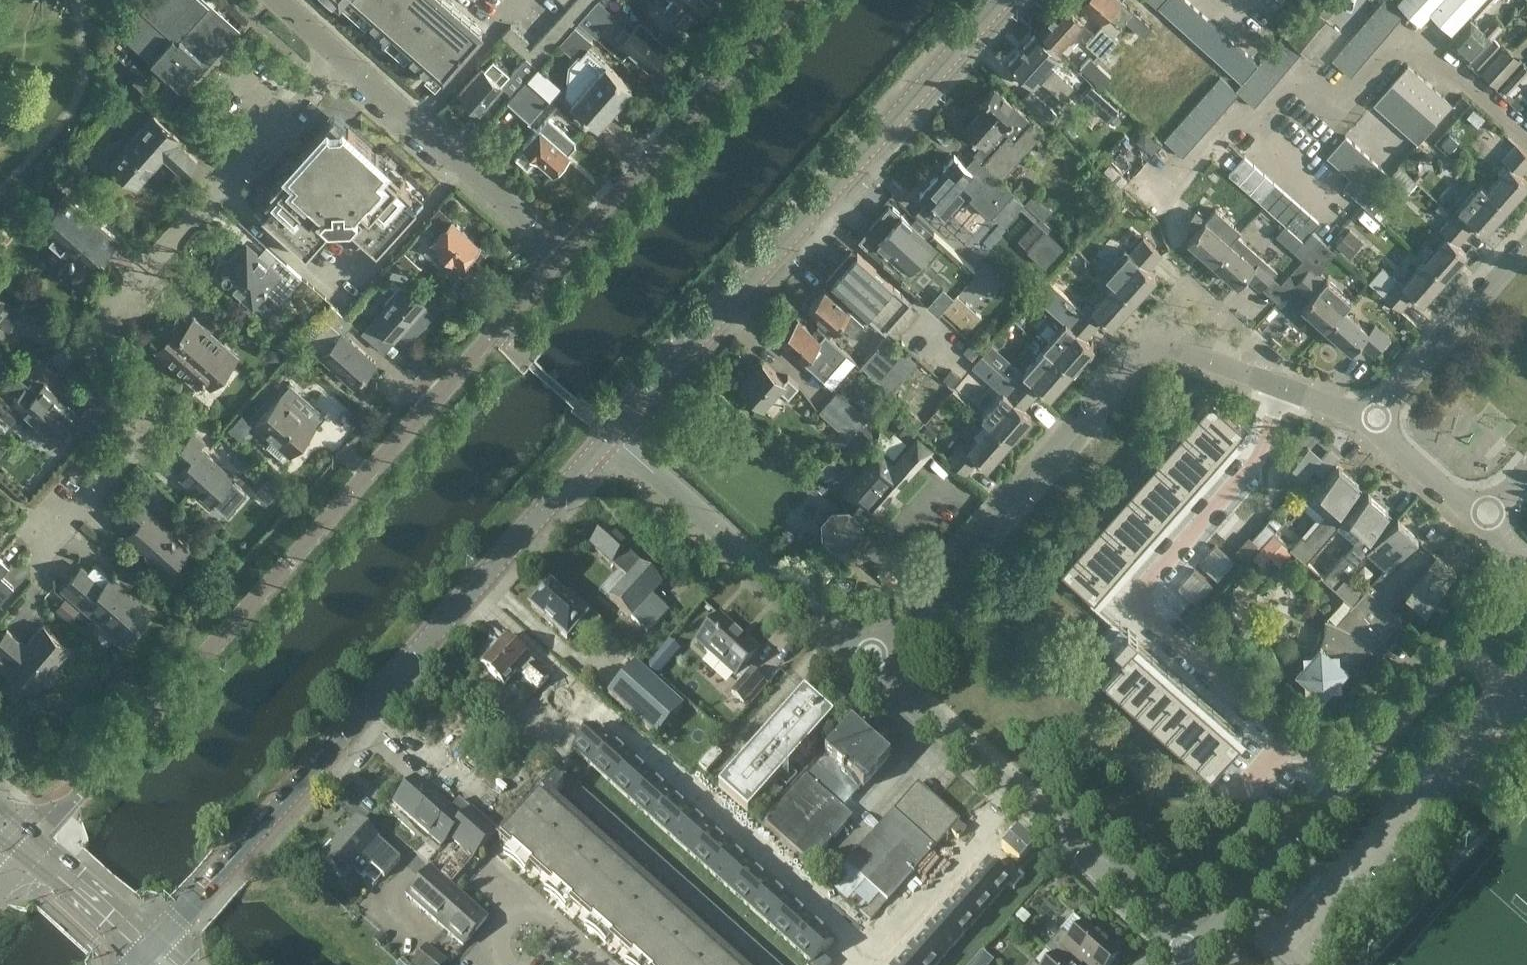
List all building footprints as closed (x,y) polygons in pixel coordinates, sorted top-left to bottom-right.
[(120,34),(138,50),(151,62),(173,37),(175,35),(172,33),(168,28),(164,25),(187,0),(150,0),(120,34)] [(164,25),(168,28),(172,33),(175,35),(173,37),(178,41),(180,39),(200,57),(201,56),(204,58),(203,59),(208,64),(229,40),(225,36),(233,27),(203,0),(187,0),(164,25)] [(372,14),(368,19),(389,37),(393,33),(411,49),(407,53),(428,72),(432,68),(442,76),(481,32),(445,0),(356,0),(372,14)] [(510,27),(501,37),(525,59),(535,68),(578,21),(579,20),(584,15),(598,0),(576,0),(529,51),(524,47),(528,43),(510,27)] [(600,0),(598,0),(584,15),(579,20),(578,21),(595,36),(615,14),(600,0)] [(707,0),(659,0),(685,24),(697,11),(702,11),(708,5),(707,0)] [(1081,2),(1101,21),(1104,23),(1123,1),(1122,0),(1083,0),(1081,2)] [(1155,8),(1163,0),(1146,0),(1155,8)] [(1158,6),(1168,15),(1181,0),(1163,0),(1158,6)] [(1168,15),(1177,23),(1193,5),(1187,0),(1181,0),(1168,15)] [(1286,35),(1313,58),(1322,48),(1336,31),(1324,20),(1340,0),(1316,0),(1286,35)] [(1379,4),(1398,20),(1406,11),(1393,0),(1383,0),(1379,4)] [(1420,21),(1430,10),(1451,30),(1480,0),(1396,0),(1420,21)] [(1061,48),(1084,23),(1063,3),(1040,29),(1061,48)] [(1379,4),(1371,13),(1390,30),(1398,20),(1379,4)] [(1193,5),(1177,23),(1185,31),(1202,13),(1193,5)] [(1202,13),(1185,31),(1194,39),(1210,21),(1202,13)] [(1371,13),(1363,23),(1382,39),(1390,30),(1371,13)] [(1469,61),(1491,38),(1470,19),(1449,42),(1469,61)] [(1210,21),(1194,39),(1203,46),(1219,28),(1210,21)] [(649,68),(654,61),(659,60),(665,54),(665,50),(666,49),(639,23),(629,33),(623,27),(614,37),(630,51),(627,55),(636,63),(639,59),(649,68)] [(1363,23),(1355,32),(1374,48),(1382,39),(1363,23)] [(631,88),(586,48),(593,41),(575,24),(559,43),(575,58),(570,65),(579,73),(565,88),(567,94),(574,100),(571,103),(597,127),(631,88)] [(1103,24),(1086,43),(1102,57),(1119,38),(1115,34),(1103,24)] [(1219,28),(1203,46),(1212,54),(1228,36),(1219,28)] [(1355,32),(1347,41),(1366,58),(1374,48),(1355,32)] [(1062,98),(1073,86),(1051,67),(1061,56),(1035,33),(1009,63),(1034,85),(1040,79),(1062,98)] [(1283,34),(1275,43),(1294,60),(1302,51),(1283,34)] [(1228,36),(1212,54),(1220,62),(1236,44),(1228,36)] [(173,37),(151,62),(180,86),(183,83),(194,70),(195,69),(199,72),(200,73),(208,64),(203,59),(204,58),(201,56),(200,57),(180,39),(178,41),(173,37)] [(1347,41),(1339,50),(1359,67),(1366,58),(1347,41)] [(1275,43),(1267,52),(1286,69),(1294,60),(1275,43)] [(1236,44),(1220,62),(1242,81),(1243,80),(1251,71),(1257,63),(1240,48),(1236,44)] [(1505,47),(1481,73),(1496,87),(1520,61),(1505,47)] [(1331,59),(1332,60),(1351,76),(1359,67),(1339,50),(1331,59)] [(1267,52),(1259,62),(1278,79),(1286,69),(1267,52)] [(1090,55),(1079,67),(1102,87),(1113,76),(1098,62),(1090,55)] [(1167,55),(1151,73),(1161,82),(1177,64),(1167,55)] [(512,94),(527,77),(535,68),(525,59),(509,76),(492,61),(483,71),(481,69),(459,93),(479,112),(503,85),(512,94)] [(1257,63),(1251,71),(1270,88),(1278,79),(1259,62),(1257,63)] [(1392,82),(1401,90),(1417,72),(1408,64),(1392,82)] [(1501,87),(1508,92),(1526,71),(1526,68),(1522,64),(1501,87)] [(1251,71),(1243,80),(1262,97),(1270,88),(1251,71)] [(1401,90),(1410,98),(1426,80),(1417,72),(1401,90)] [(1220,76),(1212,85),(1231,102),(1239,92),(1235,89),(1220,76)] [(530,120),(550,98),(527,77),(512,94),(507,100),(530,120)] [(1242,81),(1235,89),(1239,92),(1254,106),(1262,97),(1243,80),(1242,81)] [(1426,80),(1410,98),(1419,106),(1435,88),(1426,80)] [(1382,111),(1401,90),(1392,82),(1373,103),(1382,111)] [(1087,90),(1082,96),(1109,120),(1118,109),(1092,85),(1087,90)] [(1212,85),(1204,94),(1223,111),(1231,102),(1212,85)] [(975,156),(976,157),(1000,178),(1036,139),(1039,142),(1046,135),(994,87),(979,103),(984,107),(965,128),(984,146),(975,156)] [(1044,119),(1046,116),(1048,118),(1055,111),(1053,110),(1053,109),(1031,88),(1021,99),(1044,119)] [(1435,88),(1419,106),(1428,114),(1444,96),(1435,88)] [(1391,119),(1410,98),(1401,90),(1382,111),(1391,119)] [(1204,94),(1196,103),(1215,120),(1223,111),(1204,94)] [(1444,96),(1428,114),(1437,122),(1453,104),(1444,96)] [(1400,127),(1419,106),(1410,98),(1391,119),(1400,127)] [(1196,103),(1188,112),(1207,129),(1215,120),(1196,103)] [(1409,135),(1428,114),(1419,106),(1400,127),(1409,135)] [(1485,119),(1473,109),(1465,118),(1478,128),(1485,119)] [(1188,112),(1180,122),(1199,138),(1207,129),(1188,112)] [(1417,143),(1425,135),(1437,122),(1428,114),(1409,135),(1417,143)] [(186,176),(199,161),(179,143),(182,140),(155,116),(113,163),(139,187),(166,157),(186,176)] [(553,173),(556,169),(560,170),(564,166),(563,162),(570,154),(569,153),(575,146),(574,141),(548,118),(523,146),(525,147),(519,154),(531,164),(536,158),(553,173)] [(1180,122),(1172,131),(1191,147),(1199,138),(1180,122)] [(348,129),(347,129),(343,125),(341,128),(330,129),(327,126),(323,131),(322,130),(294,160),(295,160),(289,167),(293,171),(265,202),(270,206),(262,215),(306,255),(307,254),(304,251),(312,242),(315,245),(328,230),(318,220),(322,215),(329,221),(351,220),(357,214),(362,218),(352,229),(366,242),(369,239),(378,248),(375,251),(377,252),(417,208),(408,200),(412,195),(397,181),(381,167),(385,163),(379,156),(348,129)] [(1172,131),(1164,140),(1183,156),(1191,147),(1172,131)] [(1145,132),(1140,137),(1140,143),(1145,148),(1153,140),(1145,132)] [(1335,164),(1353,143),(1344,135),(1326,156),(1335,164)] [(1344,172),(1362,151),(1353,143),(1335,164),(1344,172)] [(1526,167),(1526,155),(1515,144),(1502,159),(1509,165),(1486,191),(1505,208),(1526,183),(1526,181),(1520,175),(1526,167)] [(1353,179),(1371,159),(1362,151),(1344,172),(1351,178),(1353,179)] [(1013,190),(1000,178),(976,157),(967,167),(954,155),(919,193),(937,209),(935,210),(944,218),(964,197),(955,189),(960,183),(973,194),(969,198),(989,216),(1013,190)] [(1238,182),(1254,165),(1244,156),(1229,174),(1238,182)] [(1362,187),(1380,167),(1371,159),(1353,179),(1362,187)] [(1129,180),(1111,164),(1105,171),(1122,187),(1129,180)] [(1247,191),(1263,173),(1254,165),(1238,182),(1247,191)] [(1389,175),(1380,167),(1362,187),(1371,195),(1389,175)] [(1417,184),(1397,168),(1389,178),(1408,194),(1417,184)] [(1257,199),(1272,181),(1263,173),(1247,191),(1257,199)] [(1351,178),(1343,186),(1363,204),(1371,195),(1362,187),(1353,179),(1351,178)] [(1266,207),(1282,189),(1272,181),(1257,199),(1266,207)] [(1479,184),(1453,215),(1470,231),(1475,225),(1483,232),(1505,208),(1486,191),(1479,184)] [(1275,215),(1291,198),(1282,189),(1266,207),(1275,215)] [(1055,210),(1035,193),(1026,204),(1045,221),(1055,210)] [(106,257),(120,240),(67,194),(37,229),(72,259),(60,273),(75,286),(103,254),(106,257)] [(1391,208),(1374,194),(1363,207),(1380,221),(1391,208)] [(1285,224),(1301,206),(1291,198),(1275,215),(1285,224)] [(938,310),(975,269),(916,216),(911,222),(893,206),(861,243),(938,310)] [(1294,232),(1310,214),(1301,206),(1285,224),(1294,232)] [(1196,211),(1188,220),(1198,229),(1189,239),(1214,261),(1231,242),(1236,236),(1241,231),(1216,208),(1206,220),(1196,211)] [(1304,240),(1319,222),(1310,214),(1294,232),(1304,240)] [(1466,252),(1458,245),(1470,231),(1453,215),(1439,229),(1430,239),(1438,246),(1425,260),(1444,277),(1466,252)] [(480,249),(477,247),(479,244),(452,220),(431,243),(452,261),(454,259),(461,265),(469,255),(472,258),(480,249)] [(1304,243),(1284,226),(1274,237),(1300,261),(1279,284),(1272,277),(1261,289),(1278,304),(1285,296),(1300,308),(1302,306),(1309,297),(1295,284),(1310,267),(1317,273),(1335,254),(1312,234),(1304,243)] [(1065,247),(1047,231),(1028,253),(1046,269),(1065,247)] [(1360,241),(1349,231),(1336,246),(1347,255),(1360,241)] [(1231,242),(1214,261),(1238,283),(1246,275),(1261,288),(1276,271),(1236,236),(1231,242)] [(1127,249),(1107,272),(1118,281),(1136,298),(1156,276),(1148,268),(1161,253),(1144,238),(1131,253),(1127,249)] [(303,277),(289,264),(266,244),(257,254),(248,246),(231,265),(234,268),(232,271),(228,270),(227,270),(225,271),(224,274),(224,277),(226,279),(229,280),(232,279),(235,281),(232,285),(254,304),(267,290),(280,302),(303,277)] [(885,330),(911,300),(857,253),(831,282),(885,330)] [(1413,295),(1421,302),(1444,277),(1425,260),(1403,285),(1396,279),(1382,295),(1399,311),(1413,295)] [(1352,300),(1327,278),(1325,280),(1317,273),(1310,267),(1295,284),(1309,297),(1302,306),(1327,328),(1344,310),(1352,300)] [(1064,298),(1072,289),(1059,278),(1051,287),(1064,298)] [(1112,326),(1136,298),(1118,281),(1093,309),(1086,303),(1081,309),(1099,324),(1103,319),(1112,326)] [(395,341),(426,306),(403,285),(372,320),(395,341)] [(470,285),(460,296),(474,308),(484,298),(470,285)] [(14,301),(0,289),(0,318),(14,301)] [(808,309),(821,321),(816,325),(826,334),(829,337),(833,332),(832,331),(840,323),(853,336),(864,324),(825,290),(808,309)] [(957,294),(943,310),(967,332),(982,316),(957,294)] [(352,323),(331,304),(321,316),(327,321),(312,339),(327,352),(322,358),(354,386),(375,362),(343,334),(352,323)] [(1093,346),(1085,339),(1099,324),(1081,309),(1068,324),(1067,323),(1044,346),(1053,354),(1072,371),(1093,346)] [(1368,331),(1344,310),(1327,328),(1351,350),(1359,342),(1374,355),(1390,338),(1374,324),(1368,331)] [(231,364),(239,356),(196,317),(184,331),(178,326),(157,350),(199,388),(204,382),(213,390),(234,367),(231,364)] [(846,352),(829,337),(826,334),(820,340),(798,320),(780,340),(824,378),(846,352)] [(297,331),(294,335),(302,340),(307,332),(303,329),(297,331)] [(878,344),(861,364),(891,390),(916,362),(885,334),(877,343),(878,344)] [(1050,396),(1072,371),(1053,354),(1044,346),(1022,371),(1024,373),(1020,379),(1037,394),(1042,389),(1050,396)] [(274,367),(275,365),(274,362),(273,361),(271,360),(268,361),(266,363),(265,364),(266,366),(267,369),(269,370),(272,369),(274,367)] [(788,397),(799,385),(788,375),(783,380),(762,361),(741,384),(763,405),(779,388),(788,397)] [(710,369),(705,364),(690,380),(695,385),(710,369)] [(953,387),(961,378),(951,370),(943,379),(953,387)] [(1032,416),(1024,409),(1037,394),(1020,379),(1006,394),(1003,391),(981,416),(991,425),(1009,441),(1032,416)] [(56,442),(80,415),(45,384),(37,393),(27,385),(2,413),(12,422),(22,411),(56,442)] [(966,400),(972,393),(962,384),(956,391),(966,400)] [(837,390),(828,401),(858,427),(867,416),(837,390)] [(257,424),(272,437),(266,444),(286,462),(318,427),(284,395),(257,424)] [(1211,398),(1060,569),(1094,598),(1122,567),(1135,551),(1149,536),(1162,521),(1203,475),(1216,460),(1230,444),(1244,428),(1211,398)] [(858,427),(828,401),(819,411),(849,438),(858,427)] [(908,442),(921,426),(913,419),(899,435),(908,442)] [(932,438),(939,430),(930,423),(924,431),(932,438)] [(979,459),(987,466),(1009,441),(991,425),(969,450),(962,443),(949,459),(966,474),(979,459)] [(234,481),(236,479),(203,449),(207,444),(197,435),(176,457),(187,467),(180,475),(213,505),(214,503),(226,515),(247,493),(234,481)] [(832,505),(823,516),(824,531),(835,541),(850,540),(859,548),(869,536),(860,528),(859,513),(856,510),(861,505),(872,515),(906,476),(930,449),(917,437),(901,455),(893,464),(879,452),(845,491),(856,501),(851,506),(848,503),(833,504),(832,505)] [(1297,484),(1320,458),(1307,447),(1284,473),(1297,484)] [(1337,526),(1361,498),(1351,490),(1355,485),(1356,486),(1356,485),(1336,467),(1307,499),(1325,515),(1305,538),(1302,535),(1289,549),(1296,555),(1294,557),(1295,557),(1297,555),(1305,563),(1315,551),(1337,526)] [(152,481),(146,488),(151,492),(156,492),(160,488),(152,481)] [(1367,552),(1395,520),(1395,519),(1390,524),(1381,516),(1385,511),(1387,513),(1365,493),(1361,498),(1337,526),(1355,541),(1329,571),(1316,560),(1320,556),(1315,551),(1305,563),(1320,576),(1318,578),(1319,578),(1321,576),(1334,589),(1347,574),(1367,552)] [(171,573),(193,549),(152,512),(156,508),(145,498),(129,517),(140,527),(131,536),(171,573)] [(1379,597),(1420,551),(1411,542),(1415,538),(1417,539),(1395,520),(1367,552),(1384,567),(1367,587),(1379,597)] [(647,633),(666,612),(651,598),(663,585),(624,551),(627,547),(605,528),(590,545),(627,579),(609,599),(647,633)] [(1215,544),(1199,562),(1217,579),(1234,561),(1215,544)] [(1431,560),(1420,551),(1379,597),(1391,608),(1409,589),(1427,605),(1455,573),(1433,553),(1433,554),(1435,556),(1431,560)] [(9,566),(0,557),(0,602),(14,586),(2,575),(9,566)] [(81,566),(62,587),(87,608),(91,603),(131,639),(153,614),(95,563),(87,572),(81,566)] [(1177,587),(1196,603),(1212,584),(1194,568),(1177,587)] [(1364,590),(1347,574),(1334,589),(1344,597),(1342,599),(1343,599),(1345,598),(1352,605),(1336,623),(1324,618),(1322,632),(1319,643),(1295,670),(1305,680),(1305,687),(1313,686),(1323,695),(1331,685),(1339,685),(1338,677),(1347,668),(1356,660),(1363,655),(1371,651),(1372,651),(1373,650),(1390,631),(1399,631),(1398,621),(1402,618),(1391,608),(1379,597),(1367,587),(1364,590)] [(550,587),(542,597),(537,596),(532,602),(533,606),(531,608),(567,640),(571,636),(573,638),(584,629),(590,634),(601,622),(569,594),(563,600),(550,587)] [(73,615),(81,603),(65,593),(57,606),(73,615)] [(743,703),(763,681),(752,670),(750,672),(743,667),(758,650),(719,615),(695,642),(734,677),(736,675),(742,681),(731,693),(743,703)] [(72,648),(45,625),(28,646),(9,630),(0,641),(0,655),(12,666),(13,665),(39,687),(72,648)] [(1121,652),(1101,674),(1118,689),(1133,702),(1148,716),(1164,729),(1179,743),(1194,756),(1210,771),(1240,737),(1208,709),(1193,696),(1178,682),(1163,669),(1147,655),(1133,642),(1138,636),(1128,627),(1113,644),(1121,652)] [(537,690),(548,678),(504,638),(480,665),(504,686),(517,671),(537,690)] [(657,679),(680,651),(668,642),(645,669),(657,679)] [(632,715),(659,685),(635,664),(609,694),(632,715)] [(656,736),(683,707),(659,685),(632,715),(656,736)] [(748,812),(834,716),(804,689),(718,786),(748,812)] [(824,754),(826,755),(806,777),(765,823),(811,864),(852,819),(855,823),(865,810),(852,799),(862,787),(863,788),(891,758),(851,723),(824,754)] [(592,727),(572,749),(593,767),(613,745),(592,727)] [(613,745),(593,767),(613,785),(633,763),(613,745)] [(706,773),(722,755),(715,748),(699,766),(706,773)] [(633,763),(613,785),(633,803),(653,781),(633,763)] [(548,806),(563,789),(760,964),(779,964),(563,772),(499,842),(501,844),(502,843),(511,851),(513,848),(523,856),(521,858),(524,860),(525,858),(534,866),(532,869),(540,877),(539,878),(542,880),(542,879),(551,887),(554,884),(563,892),(562,894),(564,896),(565,894),(574,902),(572,905),(581,913),(580,914),(582,916),(583,915),(591,923),(594,920),(603,928),(602,929),(604,932),(605,930),(615,938),(612,941),(621,949),(620,950),(622,952),(623,951),(632,958),(634,956),(643,964),(642,964),(727,964),(548,806)] [(393,805),(428,838),(452,810),(415,778),(393,805)] [(653,781),(633,803),(653,821),(673,799),(653,781)] [(879,893),(889,901),(960,817),(917,781),(831,883),(864,911),(879,893)] [(673,799),(653,821),(673,839),(693,817),(673,799)] [(452,810),(428,838),(441,849),(450,838),(475,860),(498,833),(460,801),(452,810)] [(1479,836),(1484,840),(1506,816),(1502,812),(1479,836)] [(693,817),(673,839),(693,857),(713,835),(693,817)] [(356,820),(321,858),(321,859),(344,879),(352,870),(361,878),(371,867),(384,878),(400,860),(378,841),(379,840),(356,820)] [(713,835),(693,857),(713,875),(733,853),(713,835)] [(733,853),(713,875),(733,893),(753,870),(733,853)] [(988,864),(969,884),(992,905),(1009,886),(1014,890),(1025,879),(1010,866),(1001,875),(988,864)] [(487,920),(431,869),(407,895),(463,947),(487,920)] [(753,870),(733,893),(753,911),(773,888),(753,870)] [(969,884),(952,904),(974,925),(992,905),(969,884)] [(1416,908),(1420,913),(1442,888),(1438,884),(1416,908)] [(773,888),(753,911),(773,929),(793,906),(773,888)] [(952,904),(934,924),(956,944),(974,925),(952,904)] [(793,906),(773,929),(792,946),(813,924),(793,906)] [(1024,926),(1031,919),(1022,911),(1015,918),(1024,926)] [(1074,916),(1045,949),(1053,956),(1053,955),(1064,964),(1110,964),(1119,956),(1074,916)] [(792,946),(811,963),(810,964),(831,964),(822,956),(833,943),(813,924),(792,946)] [(934,924),(916,944),(938,964),(956,944),(934,924)] [(898,964),(899,964),(938,964),(916,944),(898,964)] [(427,945),(413,962),(416,964),(445,964),(447,962),(427,945)] [(994,963),(983,953),(972,964),(992,964),(994,963)] [(1053,956),(1044,964),(1064,964),(1053,955),(1053,956)]
